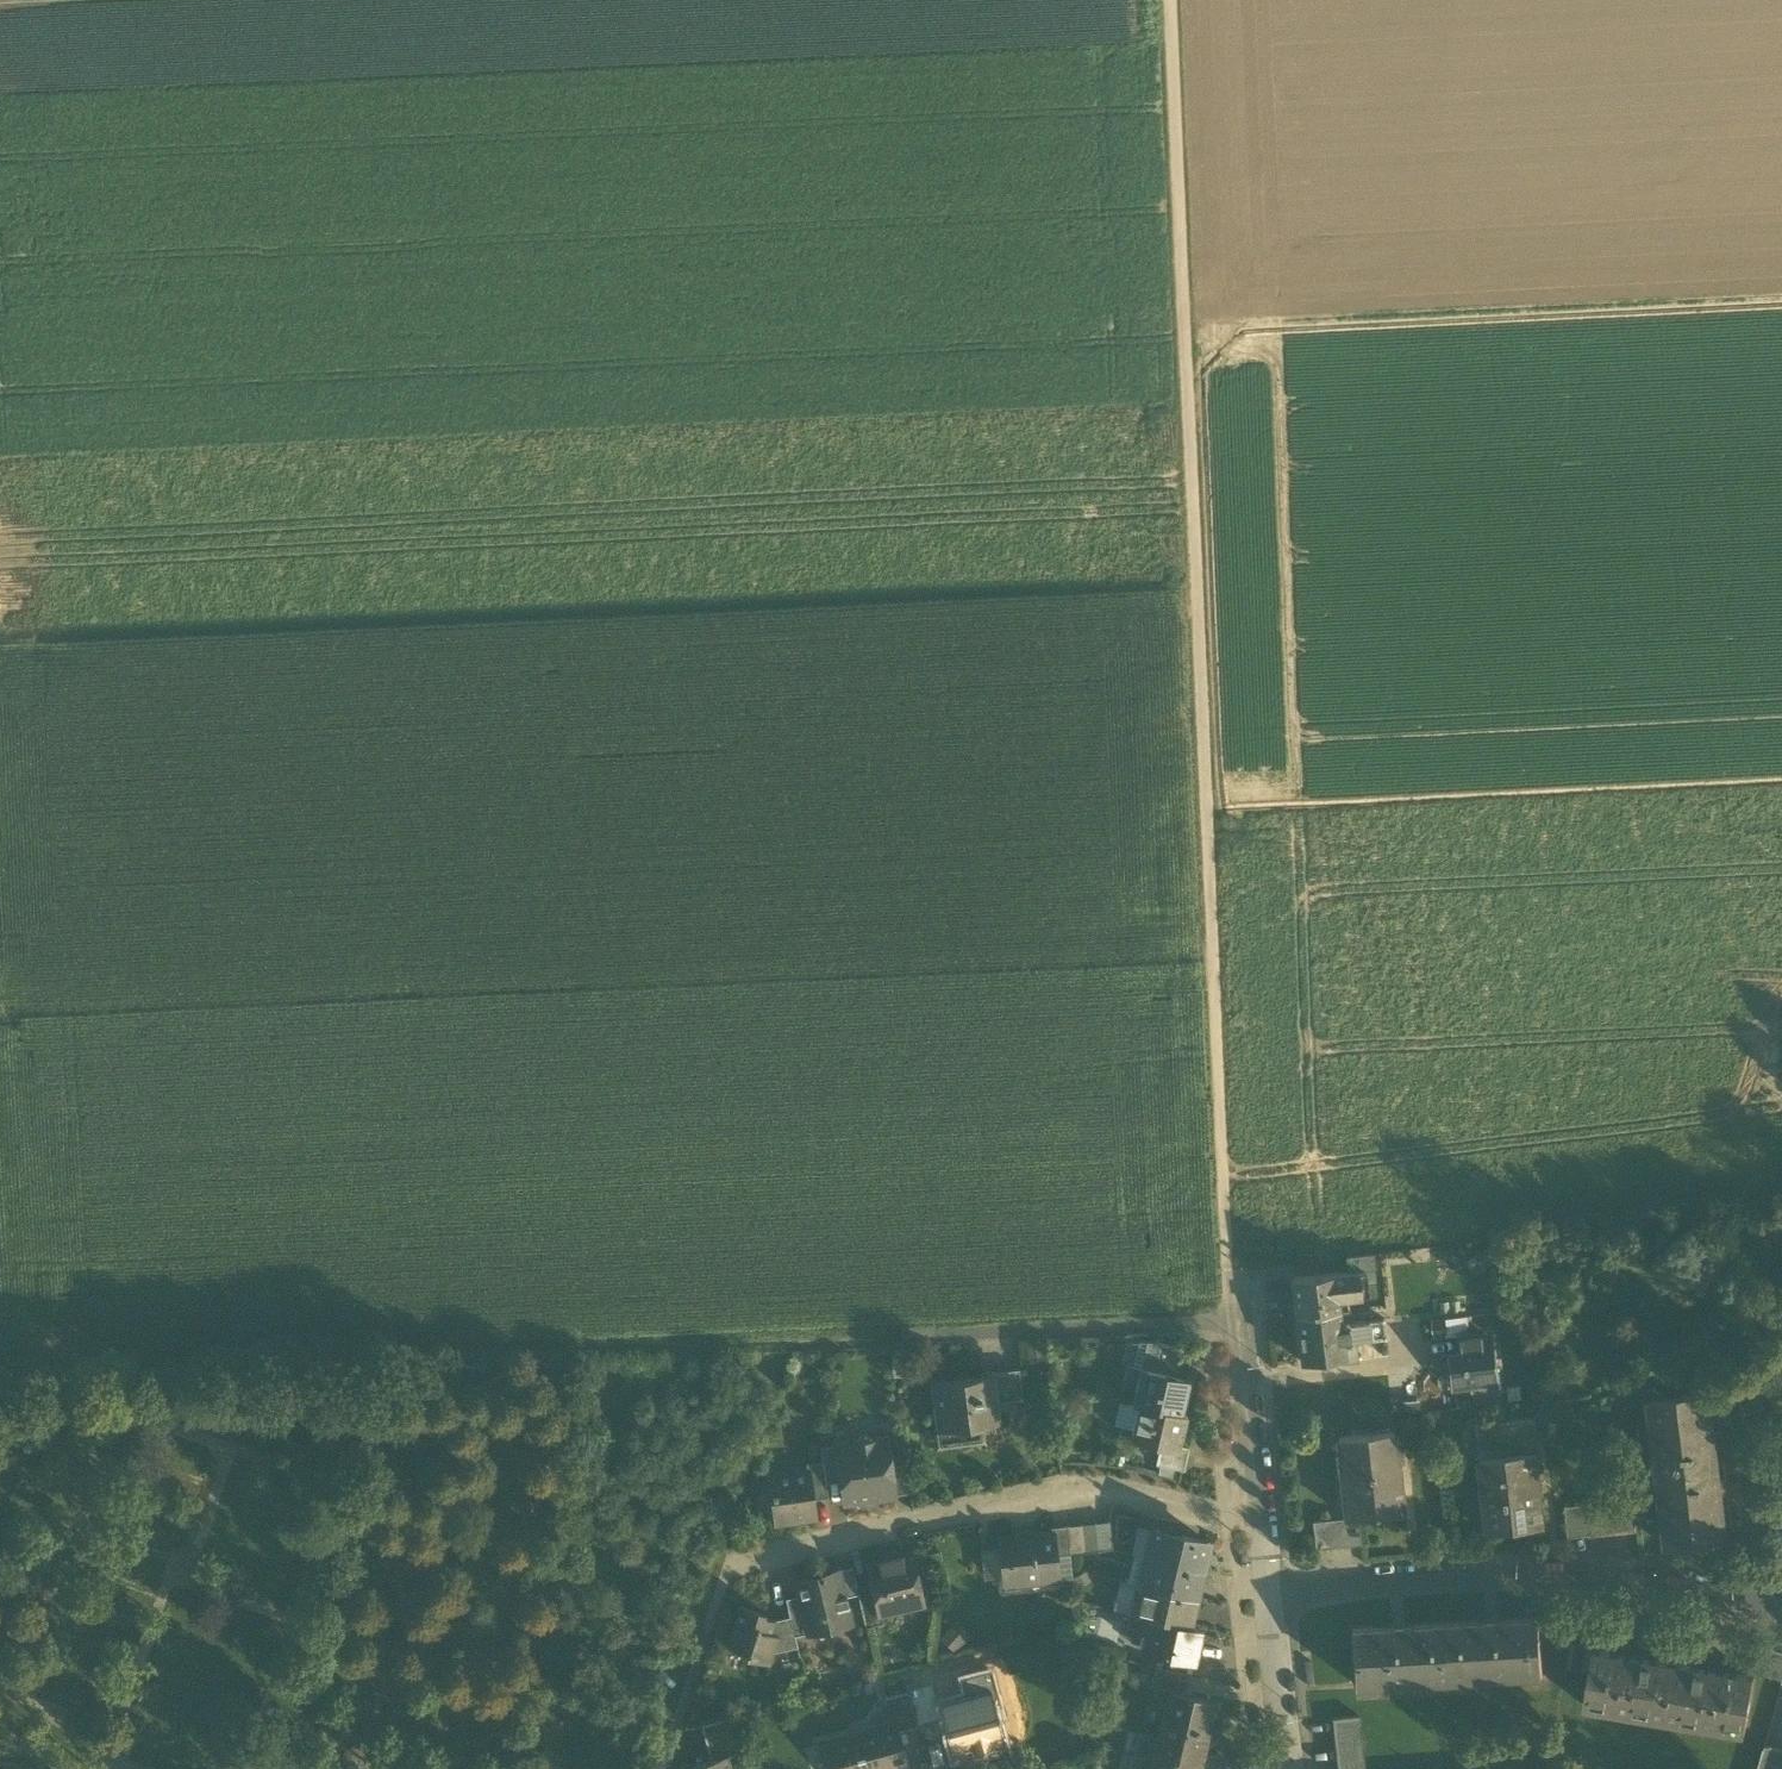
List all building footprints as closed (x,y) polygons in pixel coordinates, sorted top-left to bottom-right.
[(1346,1257),(1348,1272),(1359,1270),(1377,1268),(1375,1253),(1346,1257)] [(1350,1306),(1349,1306),(1348,1295),(1362,1294),(1359,1270),(1348,1272),(1293,1279),(1295,1301),(1294,1302),(1295,1313),(1297,1313),(1303,1360),(1345,1355),(1344,1341),(1351,1340),(1349,1321),(1352,1321),(1350,1306)] [(1349,1321),(1351,1340),(1386,1336),(1384,1317),(1352,1321),(1349,1321)] [(1449,1354),(1454,1388),(1474,1385),(1473,1378),(1501,1374),(1497,1347),(1489,1348),(1487,1332),(1461,1336),(1463,1352),(1449,1354)] [(1140,1368),(1147,1340),(1126,1342),(1121,1363),(1126,1364),(1140,1368)] [(1147,1340),(1140,1368),(1155,1371),(1157,1364),(1155,1364),(1160,1343),(1147,1340)] [(1157,1364),(1184,1371),(1189,1350),(1160,1343),(1155,1364),(1157,1364)] [(900,1348),(890,1349),(892,1375),(902,1374),(900,1348)] [(1132,1402),(1140,1368),(1126,1364),(1118,1399),(1119,1399),(1132,1402)] [(1132,1402),(1138,1403),(1181,1413),(1189,1379),(1182,1378),(1184,1371),(1157,1364),(1155,1371),(1140,1368),(1132,1402)] [(994,1375),(997,1401),(1023,1398),(1019,1367),(990,1371),(991,1374),(993,1373),(994,1375)] [(931,1382),(939,1444),(963,1440),(961,1427),(980,1424),(1000,1421),(997,1401),(994,1375),(993,1373),(991,1374),(983,1375),(932,1382),(931,1382)] [(1502,1387),(1501,1374),(1473,1378),(1474,1385),(1475,1390),(1502,1387)] [(1649,1398),(1667,1547),(1726,1540),(1709,1391),(1649,1398)] [(1138,1403),(1132,1402),(1119,1399),(1113,1424),(1132,1428),(1138,1403)] [(1187,1415),(1181,1413),(1138,1403),(1132,1428),(1130,1438),(1160,1445),(1178,1449),(1179,1445),(1187,1415)] [(1488,1421),(1491,1456),(1506,1455),(1506,1450),(1540,1446),(1537,1415),(1488,1421)] [(1480,1458),(1481,1458),(1491,1456),(1488,1421),(1476,1422),(1480,1458)] [(961,1427),(963,1440),(982,1438),(980,1424),(961,1427)] [(1338,1437),(1347,1518),(1359,1517),(1402,1512),(1393,1431),(1338,1437)] [(857,1500),(860,1502),(875,1500),(877,1497),(895,1495),(894,1494),(890,1465),(886,1437),(873,1439),(867,1433),(858,1435),(853,1441),(836,1444),(841,1480),(844,1502),(857,1500)] [(821,1446),(823,1460),(826,1482),(841,1480),(836,1444),(821,1446)] [(1155,1464),(1183,1470),(1189,1447),(1179,1445),(1178,1449),(1160,1445),(1155,1464)] [(1535,1451),(1506,1455),(1491,1456),(1481,1458),(1490,1531),(1543,1524),(1535,1451)] [(828,1497),(826,1482),(823,1460),(806,1463),(807,1470),(808,1470),(812,1499),(828,1497)] [(890,1465),(894,1494),(909,1492),(905,1463),(890,1465)] [(768,1516),(776,1522),(797,1519),(797,1515),(814,1513),(812,1499),(808,1470),(807,1470),(772,1475),(774,1491),(772,1491),(773,1495),(767,1503),(768,1516)] [(1634,1499),(1619,1500),(1622,1532),(1636,1531),(1637,1531),(1638,1531),(1634,1499)] [(1591,1536),(1622,1532),(1619,1500),(1586,1504),(1590,1536),(1591,1536)] [(1159,1530),(1176,1534),(1178,1521),(1149,1514),(1146,1527),(1145,1528),(1151,1530),(1152,1529),(1159,1530)] [(1347,1518),(1343,1518),(1346,1548),(1362,1547),(1359,1517),(1347,1518)] [(1331,1550),(1346,1548),(1343,1518),(1328,1520),(1331,1550)] [(1109,1520),(1095,1522),(1098,1550),(1112,1549),(1109,1520)] [(1316,1551),(1331,1550),(1328,1520),(1313,1522),(1316,1551)] [(1084,1552),(1098,1550),(1095,1522),(1081,1524),(1084,1552)] [(1070,1553),(1084,1552),(1081,1524),(1067,1525),(1070,1553)] [(1070,1554),(1070,1553),(1067,1525),(1051,1527),(1052,1533),(1054,1532),(1056,1555),(1070,1554)] [(1130,1554),(1135,1555),(1145,1557),(1151,1530),(1145,1528),(1146,1527),(1137,1525),(1130,1554)] [(1151,1530),(1145,1557),(1152,1558),(1159,1530),(1152,1529),(1151,1530)] [(1159,1530),(1152,1558),(1201,1570),(1208,1542),(1176,1534),(1159,1530)] [(1002,1576),(1003,1586),(1039,1581),(1039,1575),(1058,1573),(1056,1555),(1054,1532),(1052,1533),(1037,1535),(1036,1533),(1016,1536),(1016,1537),(998,1540),(999,1547),(1002,1576)] [(983,1578),(1002,1576),(999,1547),(980,1549),(983,1578)] [(871,1582),(878,1614),(881,1614),(921,1605),(916,1583),(918,1582),(911,1553),(867,1563),(871,1582)] [(1073,1576),(1070,1554),(1056,1555),(1058,1573),(1059,1579),(1073,1576)] [(1146,1586),(1152,1558),(1145,1557),(1135,1555),(1129,1582),(1139,1584),(1146,1586)] [(1194,1597),(1201,1570),(1152,1558),(1146,1586),(1194,1597)] [(844,1597),(858,1594),(856,1585),(852,1567),(835,1571),(836,1573),(838,1573),(844,1597)] [(800,1595),(808,1629),(810,1629),(830,1624),(831,1628),(850,1623),(844,1597),(838,1573),(836,1573),(824,1576),(823,1573),(803,1578),(798,1587),(800,1595)] [(1039,1575),(1039,1581),(1059,1579),(1058,1573),(1039,1575)] [(1113,1608),(1132,1612),(1139,1584),(1129,1582),(1119,1580),(1113,1608)] [(871,1582),(856,1585),(858,1594),(866,1627),(883,1623),(881,1614),(878,1614),(871,1582)] [(1132,1612),(1151,1617),(1188,1625),(1194,1597),(1146,1586),(1139,1584),(1132,1612)] [(786,1598),(790,1616),(794,1636),(811,1632),(810,1629),(808,1629),(800,1595),(786,1598)] [(746,1656),(769,1663),(773,1652),(778,1635),(771,1633),(775,1620),(764,1616),(765,1613),(740,1605),(727,1646),(747,1652),(746,1656)] [(797,1647),(794,1636),(790,1616),(775,1620),(771,1633),(778,1635),(773,1652),(797,1647)] [(1200,1628),(1188,1625),(1151,1617),(1143,1648),(1192,1660),(1200,1628)] [(1478,1621),(1445,1622),(1448,1678),(1470,1677),(1470,1670),(1493,1669),(1493,1675),(1516,1674),(1516,1667),(1541,1666),(1541,1673),(1543,1672),(1541,1634),(1540,1634),(1539,1617),(1506,1619),(1507,1620),(1478,1622),(1478,1621)] [(940,1638),(955,1651),(970,1635),(955,1621),(940,1638)] [(1427,1679),(1448,1678),(1445,1622),(1412,1624),(1412,1626),(1384,1627),(1383,1626),(1351,1628),(1352,1645),(1351,1645),(1353,1683),(1356,1683),(1355,1677),(1381,1675),(1381,1682),(1403,1680),(1403,1674),(1426,1673),(1427,1679)] [(1781,1679),(1781,1651),(1762,1645),(1754,1671),(1781,1679)] [(1743,1731),(1746,1731),(1755,1676),(1733,1673),(1733,1674),(1696,1668),(1696,1667),(1653,1659),(1653,1661),(1616,1654),(1616,1653),(1595,1650),(1586,1705),(1588,1705),(1589,1699),(1606,1701),(1605,1708),(1632,1712),(1633,1706),(1652,1709),(1652,1713),(1680,1718),(1681,1714),(1701,1717),(1699,1724),(1727,1728),(1728,1722),(1744,1724),(1743,1731)] [(1168,1688),(1176,1690),(1181,1672),(1155,1666),(1150,1686),(1168,1690),(1168,1688)] [(991,1668),(961,1676),(969,1705),(994,1698),(996,1705),(1000,1703),(991,1668)] [(917,1728),(943,1722),(941,1713),(933,1683),(907,1690),(908,1691),(917,1725),(917,1728)] [(1168,1690),(1163,1712),(1209,1723),(1215,1700),(1176,1690),(1168,1688),(1168,1690)] [(897,1730),(917,1725),(908,1691),(886,1696),(893,1722),(895,1722),(897,1730)] [(941,1713),(943,1722),(952,1755),(1005,1740),(996,1705),(994,1698),(969,1705),(941,1713)] [(1157,1734),(1157,1735),(1204,1746),(1209,1723),(1163,1712),(1157,1734)] [(1338,1768),(1365,1768),(1359,1715),(1332,1718),(1338,1768)] [(701,1724),(711,1759),(728,1754),(728,1756),(744,1752),(735,1716),(701,1724)] [(835,1768),(896,1768),(907,1766),(897,1730),(895,1722),(893,1722),(827,1740),(835,1768)] [(1151,1758),(1152,1758),(1157,1735),(1157,1734),(1139,1730),(1133,1754),(1151,1758)] [(1204,1746),(1157,1735),(1152,1758),(1197,1768),(1199,1768),(1204,1746)] [(1765,1744),(1761,1759),(1781,1765),(1781,1748),(1765,1744)] [(728,1756),(728,1754),(711,1759),(696,1762),(696,1760),(680,1764),(682,1768),(732,1768),(728,1756)] [(1151,1758),(1133,1754),(1132,1754),(1129,1768),(1149,1768),(1151,1758)] [(1152,1758),(1151,1758),(1149,1768),(1197,1768),(1152,1758)] [(1761,1759),(1758,1768),(1781,1768),(1781,1765),(1761,1759)]
